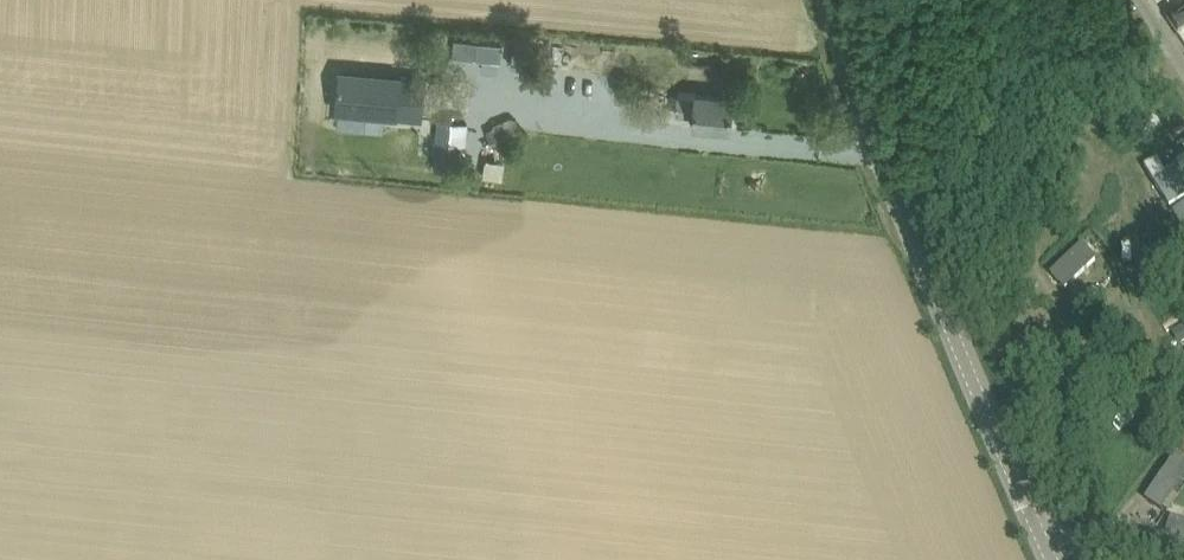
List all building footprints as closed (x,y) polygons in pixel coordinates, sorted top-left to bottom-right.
[(1167,14),(1179,32),(1183,28),(1183,2),(1167,14)] [(503,42),(455,37),(453,54),(501,59),(503,42)] [(340,111),(432,118),(435,78),(343,71),(340,111)] [(692,124),(731,128),(734,96),(695,92),(695,95),(677,94),(675,114),(693,115),(692,124)] [(496,150),(525,137),(515,116),(513,117),(511,114),(493,122),(495,126),(486,129),(496,150)] [(432,168),(462,170),(466,119),(437,117),(432,168)] [(1154,183),(1170,209),(1183,200),(1183,165),(1154,183)] [(1173,214),(1182,228),(1183,226),(1183,207),(1173,214)] [(1112,240),(1142,283),(1183,255),(1154,212),(1112,240)] [(1083,245),(1050,275),(1065,291),(1098,261),(1083,245)] [(1145,501),(1162,512),(1183,481),(1183,459),(1177,454),(1145,501)] [(1172,517),(1165,537),(1183,543),(1183,521),(1172,517)]
